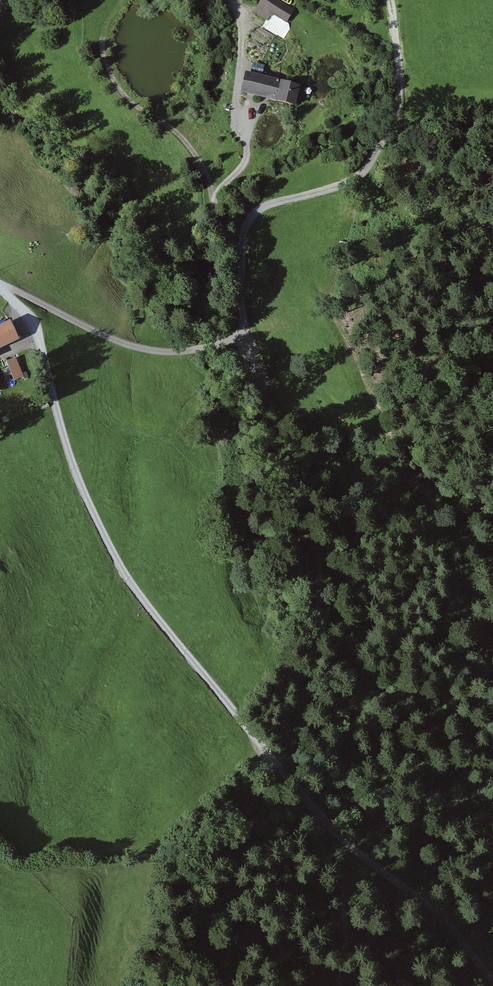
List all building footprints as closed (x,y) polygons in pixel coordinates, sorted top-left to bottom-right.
[(275,0),(264,0),(254,16),(268,24),(272,17),(288,26),(296,13),(275,0)] [(242,96),(297,110),(299,100),(303,101),(306,90),(247,75),(242,96)] [(33,339),(23,320),(0,332),(0,356),(33,339)]
